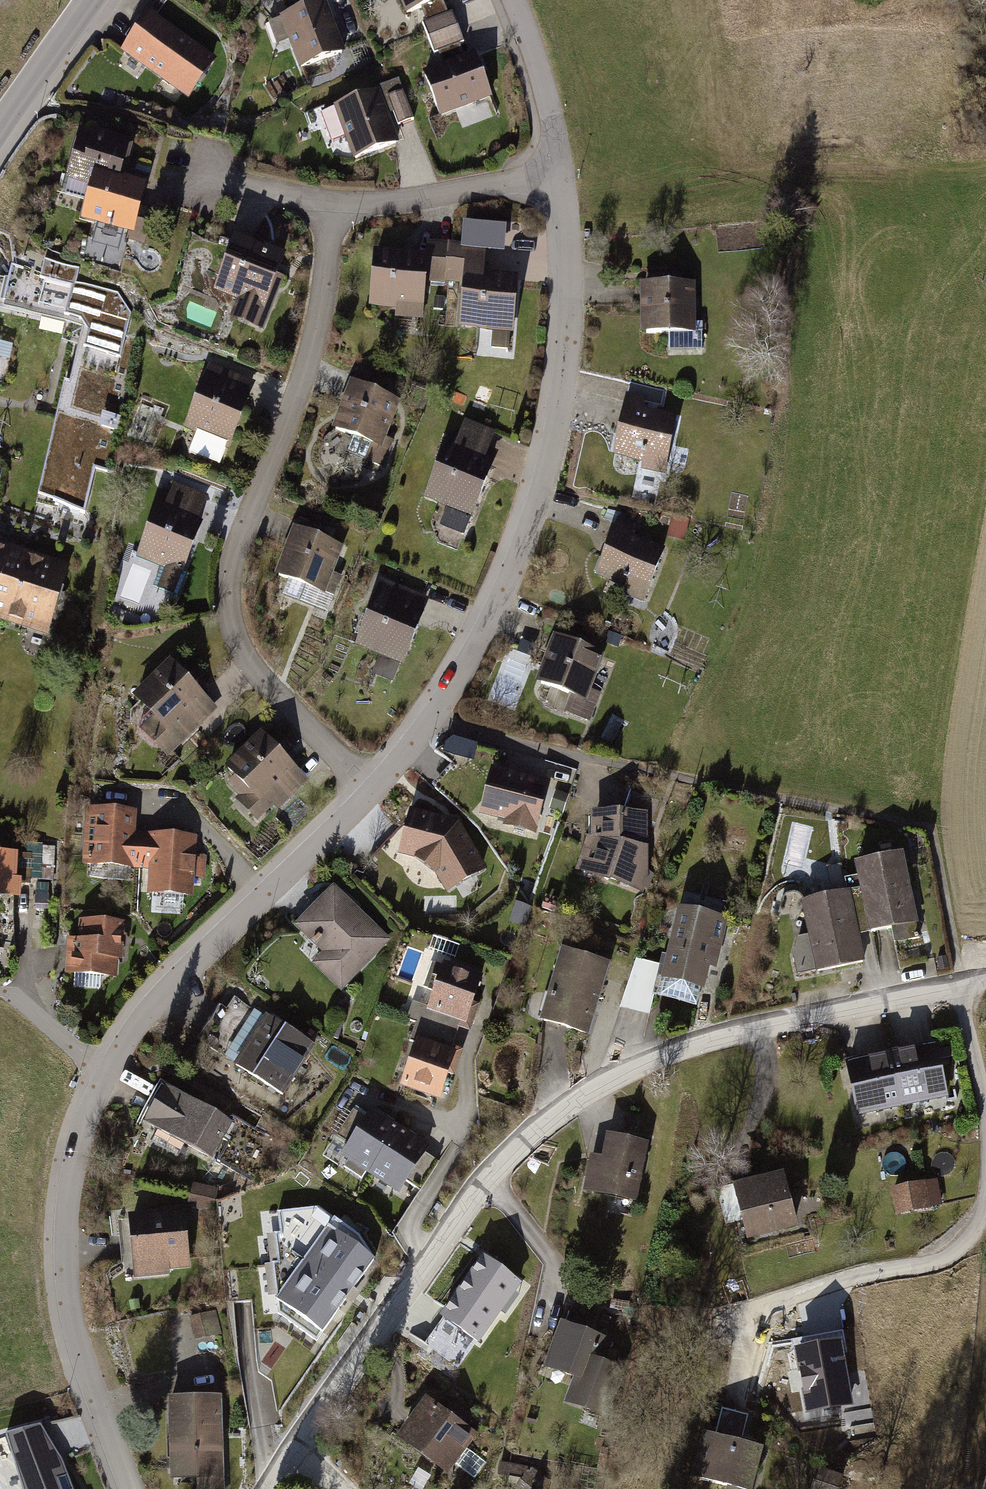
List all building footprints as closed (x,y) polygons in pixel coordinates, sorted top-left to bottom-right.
[(329,0),(317,0),(280,14),(299,65),(346,47),(329,0)] [(219,55),(151,8),(123,48),(190,95),(219,55)] [(452,10),(423,21),(434,52),(464,41),(452,10)] [(475,50),(425,69),(442,113),(492,94),(475,50)] [(414,114),(399,78),(333,105),(354,156),(398,138),(392,123),(414,114)] [(130,131),(90,119),(88,126),(80,123),(66,168),(88,175),(78,205),(132,222),(148,172),(120,164),(130,131)] [(284,244),(235,228),(212,283),(237,292),(230,309),(263,323),(285,269),(275,265),(284,244)] [(429,247),(374,245),(371,308),(426,311),(427,280),(464,282),(462,324),(490,326),(489,343),(509,344),(510,327),(517,327),(519,267),(486,266),(487,242),(429,239),(429,247)] [(25,256),(0,251),(0,453),(52,467),(65,409),(71,410),(88,333),(82,323),(66,320),(64,326),(42,321),(43,315),(4,306),(11,268),(22,270),(25,256)] [(11,268),(4,306),(43,315),(42,321),(64,326),(66,320),(82,323),(88,333),(71,410),(65,409),(52,467),(48,485),(57,487),(54,504),(86,513),(95,469),(107,471),(135,346),(125,344),(130,317),(118,297),(76,283),(79,267),(25,256),(22,270),(11,268)] [(695,276),(642,278),(644,329),(697,327),(695,276)] [(231,436),(257,375),(212,357),(187,418),(231,436)] [(400,400),(352,382),(335,426),(368,438),(362,455),(384,464),(394,436),(388,433),(400,400)] [(610,457),(666,469),(678,412),(636,403),(639,390),(626,387),(610,457)] [(447,502),(439,522),(466,532),(500,444),(492,441),(496,430),(467,418),(459,437),(449,433),(426,494),(447,502)] [(172,493),(162,489),(137,555),(162,565),(154,584),(180,593),(209,517),(201,514),(209,493),(177,481),(172,493)] [(635,521),(617,514),(595,575),(646,594),(665,543),(632,530),(635,521)] [(689,519),(673,515),(668,536),(684,539),(689,519)] [(325,586),(343,541),(294,521),(276,567),(325,586)] [(0,538),(0,615),(47,632),(71,563),(0,538)] [(431,596),(380,578),(357,645),(379,652),(372,670),(392,677),(398,660),(407,663),(431,596)] [(604,649),(553,631),(537,679),(569,690),(562,711),(589,720),(601,687),(592,684),(604,649)] [(220,710),(173,661),(136,695),(153,713),(138,727),(168,758),(220,710)] [(309,786),(261,739),(231,769),(250,788),(234,804),(256,825),(273,807),(281,815),(309,786)] [(456,741),(450,753),(469,763),(475,751),(456,741)] [(550,781),(493,764),(478,813),(535,830),(550,781)] [(647,888),(646,807),(595,805),(597,829),(583,868),(647,888)] [(450,892),(483,869),(460,820),(410,806),(396,858),(425,861),(450,892)] [(137,865),(139,836),(131,836),(132,812),(88,810),(85,863),(137,865)] [(192,838),(139,836),(137,865),(153,867),(152,892),(188,894),(189,877),(203,877),(204,857),(191,857),(192,838)] [(918,921),(904,850),(856,860),(870,931),(918,921)] [(23,857),(0,855),(0,898),(21,899),(23,857)] [(334,883),(292,923),(321,953),(312,961),(339,989),(389,940),(334,883)] [(852,889),(802,899),(816,968),(866,957),(852,889)] [(724,914),(680,902),(661,970),(705,982),(724,914)] [(530,907),(516,903),(511,920),(524,925),(530,907)] [(128,926),(81,922),(79,939),(70,939),(67,974),(116,978),(118,955),(125,956),(128,926)] [(589,1025),(612,957),(565,942),(543,1010),(589,1025)] [(662,964),(636,957),(622,1006),(648,1013),(662,964)] [(480,973),(439,960),(424,1005),(466,1018),(480,973)] [(235,1059),(288,1091),(319,1042),(265,1010),(235,1059)] [(456,1046),(419,1032),(400,1082),(438,1096),(456,1046)] [(936,1046),(892,1055),(902,1102),(946,1093),(936,1046)] [(892,1055),(848,1065),(858,1112),(902,1102),(892,1055)] [(229,1114),(160,1079),(140,1118),(209,1153),(229,1114)] [(371,1105),(340,1152),(370,1171),(399,1123),(371,1105)] [(399,1123),(370,1171),(397,1188),(427,1142),(399,1123)] [(649,1137),(606,1129),(602,1153),(590,1151),(584,1185),(639,1195),(649,1137)] [(798,1220),(783,1164),(735,1177),(750,1233),(798,1220)] [(937,1174),(892,1183),(898,1210),(943,1202),(937,1174)] [(183,1204),(127,1209),(133,1272),(189,1268),(183,1204)] [(269,1310),(325,1349),(379,1258),(363,1236),(322,1206),(261,1210),(269,1310)] [(484,1259),(443,1317),(477,1341),(498,1312),(504,1317),(512,1305),(506,1301),(518,1283),(484,1259)] [(615,1342),(560,1320),(544,1360),(575,1373),(564,1400),(601,1416),(622,1366),(607,1360),(615,1342)] [(795,1346),(807,1410),(851,1404),(840,1339),(795,1346)] [(168,1392),(170,1475),(198,1475),(198,1488),(223,1488),(220,1391),(168,1392)] [(450,1467),(476,1428),(426,1395),(400,1434),(450,1467)] [(699,1474),(727,1481),(725,1488),(752,1488),(765,1441),(740,1435),(746,1411),(716,1404),(699,1474)] [(2,1439),(17,1488),(69,1488),(58,1458),(38,1428),(2,1439)] [(507,1488),(550,1488),(549,1465),(506,1466),(507,1488)] [(819,1470),(813,1488),(838,1488),(842,1478),(819,1470)]
